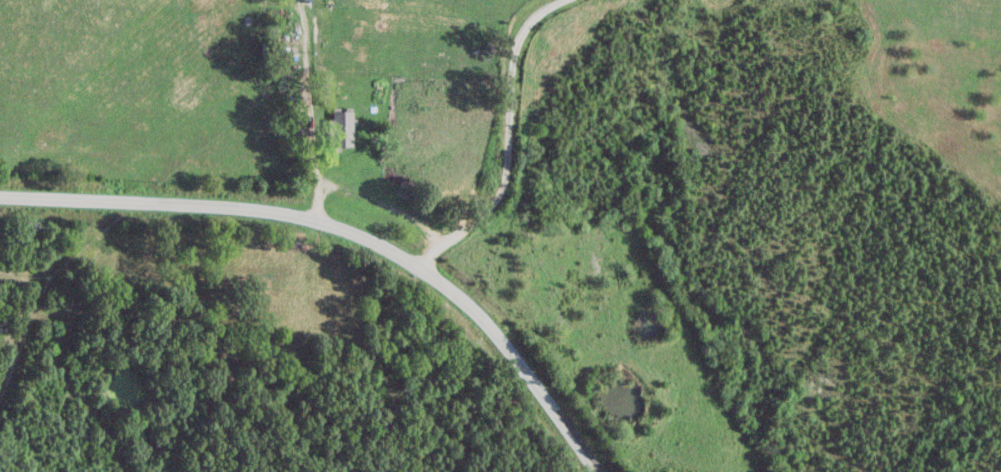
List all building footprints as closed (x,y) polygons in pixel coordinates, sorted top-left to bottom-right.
[(322,146),(347,146),(347,111),(334,111),(334,108),(323,108),(323,124),(327,124),(327,137),(322,137),(322,146)]
